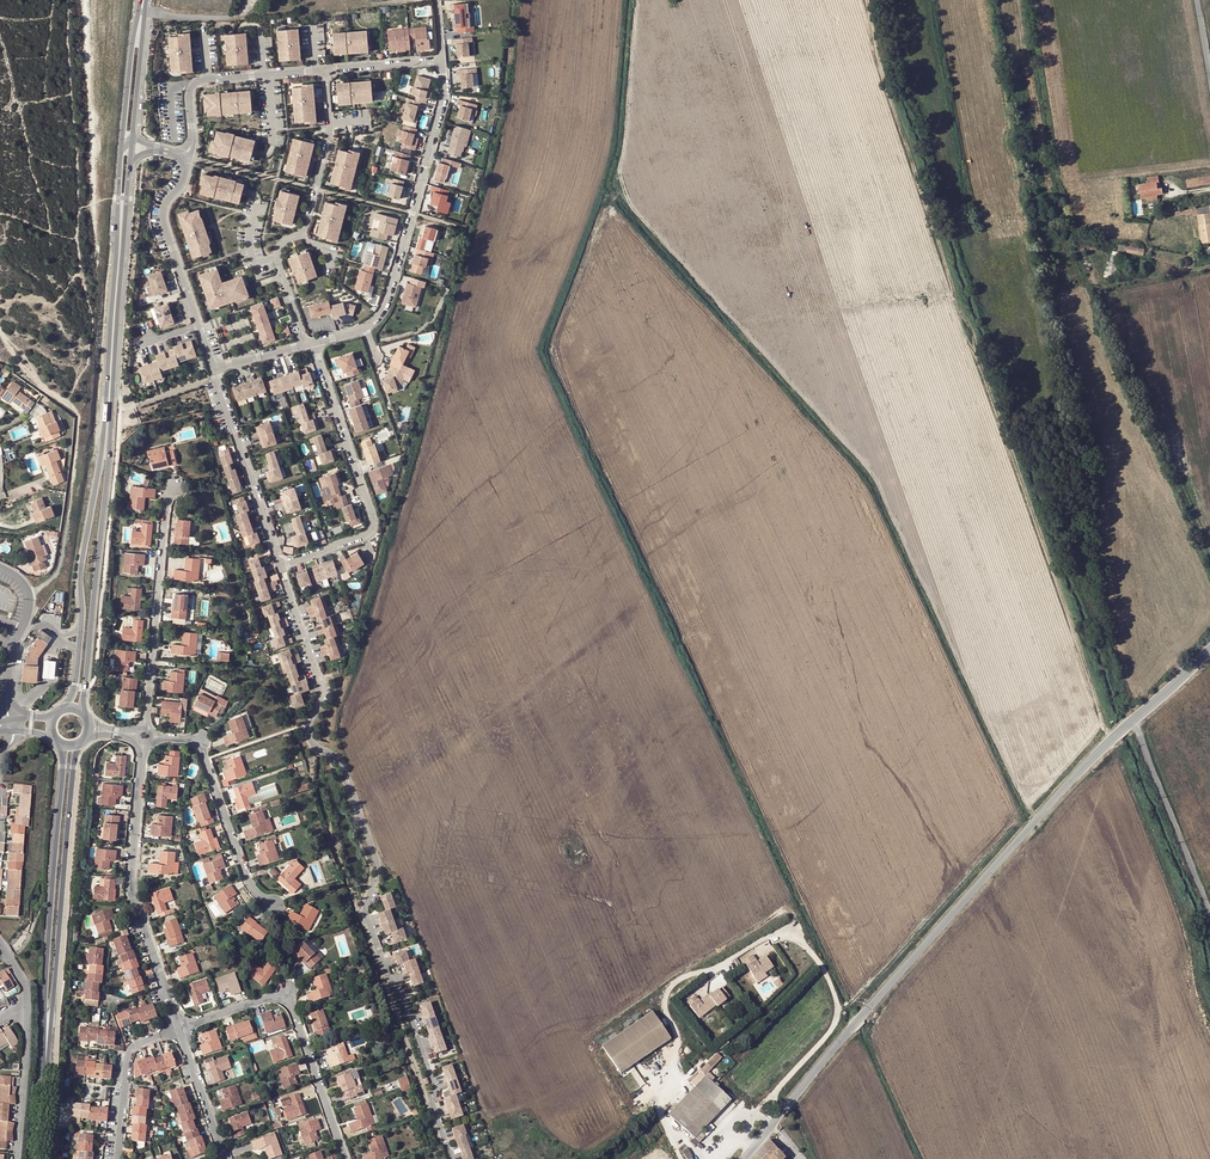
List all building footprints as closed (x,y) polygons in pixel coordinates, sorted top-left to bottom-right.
[(469,3),(451,5),(453,28),(471,27),(469,3)] [(427,27),(409,28),(410,38),(416,38),(417,50),(431,49),(430,39),(428,39),(427,27)] [(409,28),(387,29),(388,50),(411,48),(410,38),(409,28)] [(299,29),(287,30),(287,32),(279,33),(279,36),(281,59),(289,58),(289,60),(302,59),(299,29)] [(343,32),(330,34),(330,35),(330,43),(331,54),(366,51),(365,40),(364,32),(364,31),(347,32),(347,34),(343,34),(343,32)] [(238,34),(234,34),(235,36),(227,37),(229,63),(237,62),(237,64),(249,63),(247,33),(238,34)] [(181,38),(171,39),(174,71),(184,70),(194,69),(191,37),(181,38)] [(472,41),(458,43),(458,56),(474,55),(472,41)] [(476,86),(476,74),(462,75),(463,87),(476,86)] [(430,79),(417,75),(414,87),(416,87),(413,95),(417,95),(415,100),(420,101),(426,103),(427,99),(429,99),(431,92),(429,91),(427,91),(428,88),(430,79)] [(336,103),(336,104),(370,101),(370,100),(369,91),(368,81),(334,84),(335,94),(336,103)] [(305,85),(295,86),(296,99),(298,99),(299,103),(297,103),(298,120),(308,119),(319,118),(316,84),(305,85)] [(253,91),(209,94),(210,99),(211,110),(211,114),(237,112),(237,110),(241,110),(242,112),(255,111),(253,91)] [(402,118),(413,121),(417,106),(419,106),(420,101),(415,100),(408,98),(402,118)] [(475,109),(462,105),(458,117),(471,121),(475,109)] [(448,153),(463,157),(472,130),(457,125),(448,153)] [(418,136),(404,132),(400,144),(415,148),(418,136)] [(235,138),(218,134),(215,144),(213,154),(212,157),(250,166),(253,152),(256,144),(238,139),(238,141),(234,140),(235,138)] [(292,138),(284,172),(307,177),(315,144),(308,142),(306,142),(304,141),(292,138)] [(337,149),(329,183),(343,186),(353,188),(361,154),(351,152),(347,151),(337,149)] [(406,174),(411,155),(397,151),(395,157),(399,158),(398,163),(394,161),(391,170),(406,174)] [(461,174),(464,162),(443,157),(437,180),(456,185),(459,173),(461,174)] [(203,187),(201,196),(219,200),(227,203),(228,201),(231,202),(231,204),(240,206),(243,193),(246,183),(207,173),(206,177),(203,187)] [(1146,197),(1157,195),(1163,194),(1162,188),(1160,188),(1157,189),(1156,182),(1159,182),(1158,176),(1147,178),(1148,184),(1138,185),(1140,198),(1146,197)] [(1186,180),(1187,187),(1207,184),(1205,177),(1186,180)] [(398,199),(402,187),(390,183),(386,195),(398,199)] [(448,213),(454,193),(434,187),(429,203),(438,206),(437,210),(448,213)] [(300,196),(282,192),(280,200),(278,200),(275,213),(277,213),(275,221),(293,226),(300,196)] [(325,201),(324,203),(322,213),(320,223),(317,233),(317,235),(327,238),(337,240),(341,223),(339,222),(340,219),(342,219),(345,206),(335,204),(325,201)] [(1201,243),(1209,241),(1209,207),(1209,206),(1195,208),(1196,215),(1201,243)] [(191,252),(194,260),(212,254),(209,246),(210,246),(199,213),(189,216),(180,219),(188,244),(191,252)] [(391,232),(394,219),(379,215),(375,227),(391,232)] [(437,227),(426,225),(423,239),(434,241),(437,227)] [(373,253),(366,251),(363,264),(381,270),(383,264),(382,263),(384,258),(384,259),(385,256),(388,247),(375,244),(373,253)] [(1143,256),(1145,249),(1135,247),(1126,246),(1119,245),(1118,251),(1143,256)] [(428,277),(435,253),(419,249),(412,273),(428,277)] [(307,251),(288,258),(294,275),(295,274),(298,282),(316,276),(307,251)] [(1113,261),(1107,261),(1106,270),(1104,270),(1103,277),(1113,278),(1115,267),(1112,266),(1113,261)] [(199,275),(210,308),(248,295),(245,289),(244,286),(241,277),(241,276),(221,283),(216,269),(207,272),(199,275)] [(162,270),(146,276),(150,286),(163,281),(161,276),(163,275),(162,270)] [(375,282),(366,276),(359,289),(368,294),(372,288),(375,282)] [(163,281),(150,286),(153,295),(169,290),(167,286),(165,286),(163,281)] [(418,316),(426,289),(408,284),(402,303),(408,305),(406,313),(418,316)] [(353,295),(335,301),(340,314),(358,308),(353,295)] [(329,301),(309,306),(311,317),(322,314),(331,312),(329,301)] [(262,302),(250,306),(253,316),(265,311),(262,302)] [(169,303),(153,308),(157,318),(170,314),(168,308),(170,308),(169,303)] [(265,311),(253,316),(256,325),(268,321),(265,311)] [(170,314),(157,318),(160,328),(175,323),(174,318),(172,319),(170,314)] [(268,321),(256,325),(259,334),(271,330),(268,321)] [(271,330),(259,334),(263,343),(275,339),(271,330)] [(186,342),(181,343),(186,359),(196,355),(191,343),(187,344),(186,342)] [(174,352),(177,362),(186,359),(181,343),(177,345),(178,347),(173,349),(174,352)] [(412,353),(414,348),(407,345),(405,350),(398,347),(389,366),(390,366),(400,371),(403,366),(402,365),(408,352),(412,353)] [(168,351),(164,352),(169,368),(178,364),(177,362),(174,352),(169,353),(168,351)] [(157,361),(158,364),(160,371),(169,368),(164,352),(159,354),(160,356),(156,358),(157,361)] [(354,369),(349,353),(337,357),(342,373),(354,369)] [(152,362),(147,364),(153,379),(162,376),(160,371),(158,364),(153,365),(152,362)] [(144,368),(139,370),(144,383),(153,379),(147,364),(143,366),(144,368)] [(400,371),(390,366),(386,375),(390,377),(390,378),(382,380),(389,393),(402,389),(403,380),(401,379),(403,373),(400,371)] [(299,374),(298,371),(288,374),(292,385),(293,388),(299,386),(298,383),(302,382),(299,374)] [(299,374),(302,382),(303,385),(312,382),(309,371),(301,374),(299,374)] [(288,374),(278,377),(283,391),(289,389),(288,386),(292,385),(288,374)] [(269,381),(273,392),(276,391),(277,393),(283,391),(278,377),(269,381)] [(261,378),(251,381),(255,392),(256,395),(262,393),(261,390),(265,389),(261,378)] [(27,414),(35,402),(18,391),(21,387),(13,381),(2,397),(8,401),(10,398),(12,400),(24,409),(23,412),(27,414)] [(246,398),(252,396),(251,394),(255,392),(251,381),(242,384),(245,396),(246,398)] [(358,381),(341,386),(349,408),(358,405),(356,399),(363,397),(358,381)] [(232,388),(236,399),(239,398),(240,401),(246,398),(245,396),(242,384),(232,388)] [(305,403),(294,407),(296,413),(300,412),(303,422),(311,419),(305,403)] [(364,408),(351,412),(358,432),(371,427),(364,408)] [(36,416),(41,427),(42,427),(43,430),(40,431),(42,437),(43,437),(58,431),(60,430),(56,421),(51,423),(47,412),(44,414),(43,412),(41,412),(42,414),(36,416)] [(311,419),(303,422),(307,432),(318,428),(316,422),(319,421),(317,417),(311,419)] [(259,432),(261,436),(275,432),(272,421),(260,425),(262,431),(259,432)] [(60,436),(58,431),(43,437),(45,442),(60,436)] [(275,432),(261,436),(263,441),(265,440),(267,446),(279,442),(275,432)] [(323,434),(311,438),(314,444),(318,443),(321,453),(329,450),(323,434)] [(368,441),(359,444),(367,466),(378,462),(373,446),(370,446),(368,441)] [(223,466),(231,463),(232,462),(228,448),(219,451),(221,456),(219,456),(223,466)] [(272,470),(281,466),(278,456),(282,455),(280,448),(268,453),(272,464),(270,465),(272,470)] [(329,450),(321,453),(325,463),(336,459),(334,453),(337,452),(335,448),(329,450)] [(39,456),(41,462),(44,461),(45,464),(54,485),(64,481),(56,460),(60,459),(56,449),(39,456)] [(176,463),(173,451),(165,453),(160,454),(159,449),(146,452),(148,457),(149,456),(152,469),(158,467),(176,463)] [(231,463),(223,466),(228,480),(237,477),(234,468),(233,469),(231,469),(231,468),(232,467),(231,463)] [(388,465),(367,472),(373,491),(384,487),(380,479),(391,476),(391,474),(388,465)] [(272,470),(267,471),(269,475),(271,475),(273,481),(285,477),(281,466),(272,470)] [(332,495),(338,493),(341,501),(344,500),(339,483),(342,482),(339,471),(326,475),(332,495)] [(237,477),(228,480),(233,494),(241,491),(240,487),(241,486),(237,477)] [(143,497),(145,497),(155,497),(156,489),(131,487),(129,509),(142,510),(143,497)] [(284,497),(286,502),(297,498),(294,487),(285,490),(287,496),(284,497)] [(239,513),(249,510),(245,500),(244,501),(243,497),(234,499),(239,513)] [(31,502),(35,513),(37,512),(38,516),(35,518),(37,522),(54,515),(50,507),(46,508),(41,498),(31,502)] [(297,498),(286,502),(287,506),(290,505),(292,511),(301,508),(297,498)] [(360,523),(351,498),(344,500),(341,501),(335,503),(338,510),(342,509),(347,521),(351,520),(353,525),(360,523)] [(235,514),(239,525),(250,522),(247,515),(250,514),(249,510),(239,513),(235,514)] [(303,514),(291,519),(297,535),(305,532),(301,522),(305,521),(303,514)] [(178,519),(177,525),(175,543),(188,544),(189,537),(190,520),(178,519)] [(243,536),(247,535),(256,532),(255,527),(252,528),(250,522),(239,525),(243,536)] [(150,530),(152,530),(152,524),(143,523),(142,524),(142,532),(132,532),(131,545),(148,547),(148,545),(150,530)] [(247,535),(251,549),(260,546),(258,541),(259,541),(256,532),(247,535)] [(297,535),(290,537),(292,541),(295,540),(297,547),(308,543),(305,532),(297,535)] [(41,545),(37,537),(25,541),(28,551),(30,550),(36,564),(44,560),(46,559),(45,556),(43,556),(39,546),(41,545)] [(44,544),(41,545),(39,546),(43,556),(45,556),(48,554),(44,544)] [(370,563),(366,548),(353,552),(358,567),(370,563)] [(33,565),(36,564),(30,550),(28,551),(27,551),(33,565)] [(248,561),(251,570),(261,567),(258,558),(263,556),(262,551),(253,554),(255,558),(248,561)] [(145,555),(125,553),(123,573),(137,574),(138,565),(144,565),(145,555)] [(197,559),(187,558),(186,571),(184,571),(175,570),(174,579),(198,581),(198,580),(199,573),(200,559),(197,559)] [(33,565),(31,566),(34,572),(46,567),(44,560),(36,564),(33,565)] [(326,562),(322,563),(327,577),(337,574),(333,562),(327,564),(326,562)] [(322,563),(318,565),(319,567),(312,570),(316,581),(327,577),(322,563)] [(255,581),(263,578),(266,577),(264,571),(267,570),(266,565),(261,567),(251,570),(255,581)] [(311,583),(306,569),(301,570),(302,573),(296,575),(300,587),(311,583)] [(254,581),(257,591),(274,585),(273,581),(265,583),(263,578),(255,581),(254,581)] [(274,585),(257,591),(261,601),(270,598),(268,592),(276,589),(274,585)] [(131,593),(131,597),(139,598),(138,610),(140,610),(141,594),(131,593)] [(175,594),(175,599),(173,618),(185,619),(188,595),(175,594)] [(139,598),(131,597),(121,596),(120,608),(138,610),(139,598)] [(306,608),(307,612),(326,605),(324,600),(321,601),(320,597),(310,600),(312,605),(306,608)] [(265,616),(268,615),(274,613),(272,608),(275,607),(280,606),(278,601),(261,607),(265,616)] [(326,605),(307,612),(309,616),(315,614),(317,619),(320,618),(326,616),(325,612),(328,611),(326,605)] [(268,615),(272,626),(287,621),(285,617),(279,619),(277,612),(274,613),(268,615)] [(322,624),(316,626),(317,630),(336,624),(334,618),(331,619),(330,615),(326,616),(320,618),(322,624)] [(140,616),(134,616),(133,629),(123,628),(122,640),(140,641),(141,626),(142,626),(143,621),(139,621),(140,616)] [(275,637),(282,635),(285,634),(282,627),(288,625),(287,621),(272,626),(275,637)] [(336,624),(317,630),(319,635),(325,633),(327,638),(333,636),(336,635),(335,631),(338,630),(336,624)] [(38,657),(52,637),(41,629),(36,636),(38,637),(27,654),(26,665),(23,664),(22,680),(37,682),(38,666),(37,666),(38,657)] [(197,633),(185,632),(184,645),(182,645),(172,644),(171,654),(195,656),(195,653),(197,633)] [(275,637),(272,638),(275,648),(292,642),(291,638),(286,639),(284,640),(282,635),(275,637)] [(320,647),(321,651),(340,645),(338,639),(335,640),(333,636),(327,638),(324,639),(326,645),(320,647)] [(340,645),(321,651),(323,656),(329,653),(331,659),(340,656),(339,652),(342,651),(340,645)] [(289,649),(280,652),(281,657),(278,658),(280,664),(299,657),(298,653),(291,655),(289,649)] [(116,650),(115,660),(114,670),(127,671),(127,666),(129,666),(129,661),(135,662),(136,652),(116,650)] [(229,653),(220,652),(220,658),(220,661),(228,661),(229,653)] [(299,657),(280,664),(282,669),(285,668),(287,672),(296,669),(294,663),(301,661),(299,657)] [(49,678),(54,679),(56,660),(50,660),(44,659),(43,678),(49,678)] [(287,672),(291,683),(306,678),(304,674),(298,676),(296,669),(287,672)] [(178,672),(172,671),(172,676),(170,676),(170,681),(164,681),(163,691),(183,693),(184,673),(178,672)] [(138,679),(124,677),(123,682),(122,690),(121,706),(133,707),(134,702),(135,684),(137,685),(138,679)] [(291,683),(294,694),(304,691),(301,685),(307,682),(306,678),(291,683)] [(201,688),(199,692),(215,701),(217,697),(201,688)] [(304,704),(301,697),(305,696),(304,691),(294,694),(290,696),(294,707),(304,704)] [(215,701),(199,692),(198,694),(200,694),(192,709),(207,717),(208,714),(209,712),(216,715),(222,704),(226,707),(229,701),(217,695),(217,697),(215,701)] [(186,705),(187,699),(162,697),(161,701),(182,703),(181,705),(186,705)] [(181,712),(185,712),(186,705),(181,705),(182,703),(161,701),(160,715),(170,716),(169,722),(178,723),(180,723),(180,718),(181,712)] [(242,716),(230,720),(234,732),(232,733),(223,736),(226,745),(249,737),(242,716)] [(124,761),(126,761),(126,756),(117,755),(116,764),(106,763),(105,775),(123,777),(124,761)] [(167,760),(165,760),(165,765),(159,764),(158,774),(178,776),(180,756),(167,755),(167,760)] [(230,763),(228,764),(230,769),(224,771),(228,781),(247,774),(240,755),(228,759),(230,763)] [(252,782),(235,788),(240,803),(239,803),(240,808),(245,807),(246,809),(251,808),(247,796),(256,793),(252,782)] [(103,784),(102,798),(101,803),(113,805),(114,800),(115,800),(116,798),(116,795),(118,796),(122,796),(123,785),(103,784)] [(27,788),(27,786),(13,785),(13,790),(12,793),(20,794),(20,799),(22,799),(21,808),(19,808),(18,817),(16,817),(15,822),(15,826),(11,825),(11,830),(10,834),(13,834),(12,838),(15,838),(14,849),(12,849),(12,853),(9,853),(9,858),(8,866),(8,870),(10,870),(9,874),(12,875),(11,880),(11,885),(9,885),(9,889),(7,889),(6,889),(6,893),(5,904),(5,906),(6,906),(6,916),(9,916),(18,917),(24,827),(25,827),(25,819),(26,801),(27,788)] [(160,785),(159,797),(167,798),(176,798),(177,787),(160,785)] [(202,794),(209,812),(211,812),(204,793),(202,794)] [(202,794),(191,798),(193,804),(199,821),(210,817),(209,812),(202,794)] [(255,826),(253,827),(244,830),(247,839),(270,831),(262,810),(266,809),(265,806),(261,807),(261,808),(253,810),(254,813),(250,814),(255,826)] [(211,812),(209,812),(210,817),(199,821),(201,826),(214,822),(211,812)] [(116,834),(118,816),(106,814),(104,829),(102,829),(101,838),(104,838),(104,839),(116,840),(116,834)] [(160,820),(158,820),(157,824),(152,824),(151,834),(171,836),(172,817),(160,815),(160,820)] [(200,827),(195,829),(198,832),(201,831),(203,836),(204,840),(195,843),(199,854),(219,847),(216,837),(213,838),(210,828),(207,829),(206,826),(200,828),(200,827)] [(262,848),(261,848),(261,850),(262,853),(260,854),(257,855),(260,865),(279,858),(273,839),(268,841),(261,843),(260,844),(262,848)] [(107,865),(109,865),(109,860),(115,860),(116,850),(97,848),(95,868),(107,869),(107,865)] [(175,852),(163,851),(161,864),(159,863),(150,863),(149,872),(173,874),(174,861),(175,852)] [(220,874),(222,874),(220,869),(225,867),(222,857),(212,860),(204,863),(203,864),(210,882),(222,878),(220,874)] [(289,865),(278,877),(290,888),(289,889),(293,893),(299,885),(294,880),(304,867),(298,861),(293,866),(291,864),(289,865)] [(279,873),(274,867),(269,872),(273,877),(279,873)] [(114,884),(115,878),(112,878),(112,876),(106,875),(105,878),(104,887),(95,886),(94,898),(111,900),(112,888),(114,889),(114,884)] [(122,884),(123,876),(115,875),(115,878),(114,884),(122,884)] [(290,888),(278,877),(277,879),(289,889),(290,888)] [(295,895),(293,893),(289,889),(277,879),(276,880),(293,896),(295,895)] [(305,891),(299,885),(293,893),(295,895),(305,891)] [(231,898),(233,897),(236,895),(230,886),(214,897),(225,914),(236,907),(233,903),(235,902),(234,901),(231,898)] [(157,915),(166,912),(164,903),(172,900),(169,889),(152,895),(156,906),(154,906),(157,915)] [(382,899),(386,909),(390,908),(395,906),(391,892),(380,895),(382,900),(382,899)] [(301,917),(299,916),(291,912),(287,920),(308,931),(318,911),(307,905),(301,917)] [(386,909),(378,912),(380,918),(377,919),(379,923),(393,917),(390,908),(386,909)] [(92,915),(98,934),(110,930),(108,926),(110,926),(108,921),(114,919),(110,909),(92,915)] [(157,915),(159,919),(170,915),(169,911),(166,912),(157,915)] [(397,929),(393,917),(379,923),(380,927),(383,926),(386,933),(391,931),(397,929)] [(254,924),(255,922),(249,918),(241,929),(260,943),(262,941),(267,933),(263,930),(254,924)] [(164,925),(166,930),(172,947),(184,942),(176,921),(164,925)] [(264,929),(255,922),(254,924),(263,930),(264,929)] [(110,930),(98,934),(99,938),(112,933),(110,926),(108,926),(110,930)] [(397,929),(391,931),(394,937),(391,938),(392,942),(406,937),(403,927),(397,929)] [(172,947),(166,930),(163,931),(169,948),(172,947)] [(272,937),(267,933),(262,941),(266,944),(272,937)] [(113,947),(113,950),(129,944),(126,937),(123,938),(118,939),(113,941),(115,947),(113,947)] [(294,952),(297,955),(311,969),(322,957),(305,940),(294,952)] [(129,944),(113,950),(114,953),(117,952),(119,957),(121,956),(131,952),(129,944)] [(86,956),(103,958),(104,950),(90,949),(89,954),(87,953),(86,956)] [(395,960),(397,966),(403,964),(409,962),(405,951),(390,956),(392,961),(395,960)] [(133,952),(131,952),(121,956),(123,961),(119,962),(120,965),(135,959),(133,953),(133,952)] [(182,962),(180,963),(182,967),(177,969),(180,979),(199,972),(192,954),(180,958),(182,962)] [(750,954),(741,961),(753,976),(762,969),(763,971),(772,964),(764,954),(756,961),(750,954)] [(311,969),(297,955),(296,956),(309,970),(311,969)] [(102,967),(103,958),(86,956),(86,959),(89,959),(88,965),(102,967)] [(135,959),(120,965),(121,968),(124,966),(126,972),(135,969),(136,969),(138,968),(135,959)] [(403,964),(405,970),(402,971),(403,975),(409,974),(418,970),(414,960),(409,962),(403,964)] [(268,963),(265,967),(273,973),(276,969),(268,963)] [(103,967),(102,967),(88,965),(86,965),(85,971),(80,971),(80,973),(81,973),(86,974),(102,976),(103,967)] [(248,974),(262,985),(269,975),(262,970),(255,965),(248,974)] [(269,975),(262,985),(263,986),(273,973),(265,967),(262,970),(269,975)] [(135,969),(126,972),(124,973),(127,979),(123,981),(124,983),(139,978),(138,973),(137,974),(135,969)] [(753,976),(755,978),(763,971),(762,969),(753,976)] [(418,970),(409,974),(413,987),(423,984),(418,970)] [(2,985),(6,991),(13,986),(3,971),(0,973),(0,986),(2,985)] [(102,984),(102,976),(86,974),(86,977),(89,977),(88,982),(97,983),(99,983),(102,984)] [(216,980),(220,992),(224,990),(224,991),(229,990),(231,995),(240,992),(234,974),(216,980)] [(318,991),(316,991),(308,994),(310,1003),(333,995),(325,974),(314,978),(318,991)] [(140,977),(139,978),(124,983),(125,986),(129,985),(132,995),(145,990),(143,986),(141,979),(140,977)] [(781,979),(776,981),(779,988),(785,985),(781,979)] [(205,980),(189,985),(193,996),(201,994),(209,991),(205,980)] [(97,983),(88,982),(86,982),(86,989),(83,989),(83,991),(98,993),(98,989),(97,989),(97,983)] [(193,996),(189,985),(188,986),(193,1001),(202,998),(201,994),(193,996)] [(695,996),(686,1003),(699,1019),(716,1006),(717,1008),(726,1001),(726,1000),(729,997),(722,988),(718,991),(718,990),(709,997),(707,995),(699,1002),(695,996)] [(98,993),(83,991),(82,995),(86,995),(85,1001),(90,1001),(98,1002),(99,993),(98,993)] [(429,1003),(420,1006),(423,1016),(420,1017),(422,1021),(434,1017),(429,1003)] [(147,1007),(146,1004),(144,1005),(149,1020),(157,1017),(152,1004),(147,1007)] [(140,1023),(149,1020),(144,1005),(142,1006),(142,1008),(136,1010),(139,1019),(139,1020),(140,1023)] [(131,1024),(126,1010),(125,1010),(124,1008),(117,1010),(119,1015),(115,1016),(120,1029),(131,1025),(131,1024)] [(128,1009),(126,1010),(131,1024),(135,1022),(134,1020),(139,1019),(136,1010),(136,1009),(129,1011),(128,1009)] [(310,1014),(312,1020),(318,1038),(330,1034),(322,1010),(310,1014)] [(277,1017),(276,1015),(272,1017),(270,1012),(260,1015),(267,1034),(285,1027),(281,1015),(277,1017)] [(652,1013),(601,1047),(620,1074),(670,1040),(652,1013)] [(422,1021),(424,1026),(425,1025),(428,1032),(438,1028),(434,1017),(422,1021)] [(318,1038),(312,1020),(310,1020),(316,1038),(318,1038)] [(225,1028),(226,1030),(244,1023),(243,1022),(225,1028)] [(244,1023),(226,1030),(230,1041),(242,1037),(252,1033),(251,1030),(248,1022),(244,1023)] [(79,1041),(88,1042),(88,1041),(89,1026),(86,1026),(86,1029),(80,1028),(79,1041)] [(92,1027),(89,1026),(88,1041),(92,1041),(92,1040),(98,1040),(99,1031),(99,1030),(92,1029),(92,1027)] [(106,1046),(107,1027),(104,1027),(104,1032),(99,1031),(98,1040),(98,1042),(97,1045),(106,1046)] [(110,1028),(107,1027),(106,1046),(114,1046),(115,1033),(109,1032),(110,1028)] [(1,1041),(2,1043),(7,1041),(11,1047),(18,1043),(9,1028),(5,1030),(2,1032),(0,1031),(0,1042),(1,1041)] [(428,1032),(430,1039),(428,1039),(430,1044),(442,1040),(438,1028),(428,1032)] [(252,1033),(242,1037),(244,1043),(257,1038),(254,1029),(251,1030),(252,1033)] [(205,1039),(203,1039),(205,1044),(200,1046),(203,1055),(221,1049),(215,1030),(204,1034),(205,1039)] [(442,1040),(430,1044),(431,1048),(433,1048),(436,1054),(446,1051),(442,1040)] [(278,1044),(279,1049),(287,1046),(290,1057),(292,1056),(287,1041),(278,1044)] [(348,1041),(343,1042),(347,1057),(353,1055),(348,1041)] [(332,1051),(331,1051),(332,1056),(327,1058),(330,1068),(333,1067),(334,1070),(342,1067),(341,1064),(354,1059),(353,1055),(347,1057),(343,1042),(331,1047),(332,1051)] [(287,1046),(279,1049),(276,1050),(270,1052),(274,1062),(290,1057),(287,1046)] [(171,1053),(163,1056),(163,1057),(169,1071),(171,1070),(170,1067),(175,1065),(171,1053)] [(700,1071),(705,1076),(712,1069),(722,1059),(717,1054),(707,1064),(700,1071)] [(85,1074),(86,1056),(71,1055),(71,1063),(77,1063),(76,1075),(84,1076),(85,1074)] [(95,1074),(96,1065),(96,1063),(89,1062),(89,1057),(86,1056),(85,1074),(89,1075),(89,1073),(95,1074)] [(153,1058),(157,1070),(158,1071),(165,1069),(166,1072),(169,1071),(163,1057),(159,1058),(159,1056),(153,1058)] [(212,1057),(204,1060),(197,1063),(199,1067),(206,1065),(209,1063),(211,1069),(216,1083),(225,1080),(223,1076),(222,1071),(231,1068),(227,1057),(214,1062),(212,1057)] [(145,1060),(150,1076),(153,1075),(152,1072),(157,1070),(153,1058),(145,1060)] [(148,1077),(150,1076),(145,1060),(137,1063),(134,1064),(136,1078),(147,1074),(148,1077)] [(95,1075),(94,1078),(102,1079),(104,1063),(101,1063),(101,1065),(96,1065),(95,1074),(95,1075)] [(104,1063),(102,1079),(111,1080),(112,1066),(106,1066),(107,1063),(104,1063)] [(294,1081),(296,1081),(295,1076),(300,1074),(296,1064),(278,1071),(284,1089),(296,1085),(294,1081)] [(442,1069),(445,1078),(442,1079),(444,1083),(447,1082),(456,1079),(451,1066),(442,1069)] [(356,1070),(337,1077),(339,1082),(346,1100),(365,1093),(356,1070)] [(699,1071),(689,1082),(695,1087),(705,1076),(700,1071),(699,1071)] [(706,1077),(711,1082),(714,1079),(708,1073),(706,1077)] [(4,1149),(5,1141),(7,1141),(12,1140),(11,1132),(14,1124),(10,1123),(7,1122),(8,1105),(11,1105),(15,1104),(14,1096),(16,1087),(12,1086),(9,1086),(10,1077),(0,1076),(0,1090),(1,1090),(0,1095),(0,1100),(0,1149),(4,1149)] [(398,1079),(401,1087),(409,1085),(410,1084),(407,1076),(398,1079)] [(700,1132),(731,1101),(711,1082),(706,1077),(705,1076),(695,1087),(668,1114),(694,1139),(700,1132)] [(447,1082),(451,1096),(455,1095),(461,1093),(456,1079),(447,1082)] [(346,1100),(339,1082),(337,1083),(343,1101),(346,1100)] [(225,1094),(223,1094),(225,1099),(220,1101),(223,1111),(242,1105),(238,1094),(236,1086),(224,1090),(225,1094)] [(167,1100),(168,1102),(170,1101),(185,1096),(182,1088),(170,1093),(172,1098),(167,1100)] [(381,1088),(373,1090),(375,1096),(383,1093),(381,1088)] [(137,1090),(136,1098),(137,1098),(152,1100),(152,1097),(149,1097),(149,1091),(137,1090)] [(299,1100),(301,1099),(299,1094),(281,1101),(283,1107),(292,1103),(292,1106),(284,1109),(288,1120),(304,1114),(299,1100)] [(444,1099),(446,1105),(443,1106),(444,1111),(459,1106),(455,1095),(451,1096),(444,1099)] [(188,1104),(185,1096),(170,1101),(171,1105),(174,1104),(176,1108),(177,1108),(188,1104)] [(152,1100),(137,1098),(136,1108),(146,1109),(148,1109),(148,1102),(151,1103),(152,1100)] [(366,1100),(352,1104),(353,1108),(367,1104),(366,1100)] [(80,1121),(82,1104),(73,1104),(72,1108),(71,1117),(78,1118),(77,1124),(80,1124),(80,1121)] [(89,1108),(90,1105),(82,1104),(80,1121),(83,1121),(83,1118),(88,1119),(89,1108)] [(189,1104),(188,1104),(177,1108),(179,1114),(176,1115),(177,1117),(192,1112),(189,1104)] [(368,1132),(376,1129),(374,1124),(371,1116),(367,1104),(353,1108),(358,1121),(349,1124),(352,1133),(366,1127),(368,1132)] [(446,1115),(449,1114),(451,1120),(463,1116),(459,1106),(444,1111),(446,1115)] [(146,1109),(136,1108),(133,1107),(133,1116),(148,1117),(148,1114),(145,1114),(146,1109)] [(89,1108),(88,1119),(88,1120),(95,1121),(95,1123),(95,1126),(98,1126),(98,1124),(99,1109),(89,1108)] [(108,1108),(99,1108),(99,1109),(98,1124),(101,1124),(101,1121),(107,1122),(108,1108)] [(192,1112),(177,1117),(178,1119),(178,1120),(181,1119),(183,1124),(191,1121),(193,1121),(196,1120),(192,1112)] [(247,1112),(231,1118),(235,1129),(242,1126),(251,1123),(247,1112)] [(377,1114),(371,1116),(374,1124),(380,1122),(377,1114)] [(133,1116),(132,1124),(133,1124),(145,1126),(145,1120),(148,1120),(148,1117),(133,1116)] [(235,1129),(231,1118),(229,1118),(235,1134),(244,1131),(242,1126),(235,1129)] [(315,1120),(311,1122),(299,1126),(305,1145),(306,1144),(315,1141),(317,1140),(315,1136),(317,1135),(315,1131),(321,1129),(318,1119),(315,1120)] [(181,1132),(182,1135),(196,1130),(195,1125),(193,1126),(191,1121),(183,1124),(181,1125),(183,1131),(181,1132)] [(146,1126),(145,1126),(133,1124),(133,1133),(149,1134),(149,1132),(146,1131),(146,1126)] [(452,1129),(455,1139),(465,1136),(463,1132),(468,1131),(466,1125),(452,1129)] [(74,1136),(73,1143),(76,1143),(93,1145),(94,1130),(75,1128),(74,1136)] [(196,1130),(182,1135),(183,1138),(185,1137),(187,1142),(189,1141),(200,1137),(197,1129),(196,1130)] [(700,1132),(694,1139),(699,1144),(705,1137),(700,1132)] [(148,1137),(149,1134),(133,1133),(132,1141),(145,1143),(145,1137),(148,1137)] [(267,1137),(252,1143),(255,1150),(264,1147),(266,1146),(270,1158),(271,1158),(282,1155),(275,1134),(267,1137)] [(372,1153),(363,1156),(364,1158),(383,1158),(389,1157),(381,1136),(370,1140),(374,1153),(372,1153)] [(465,1136),(455,1139),(458,1149),(460,1149),(461,1153),(469,1150),(465,1136)] [(201,1137),(200,1137),(189,1141),(191,1147),(186,1148),(187,1150),(204,1145),(201,1137)] [(751,1158),(784,1158),(769,1140),(751,1158)] [(92,1153),(93,1145),(76,1143),(76,1146),(79,1146),(78,1152),(80,1152),(92,1153)] [(207,1153),(204,1145),(187,1150),(188,1153),(189,1153),(192,1151),(195,1157),(207,1153)] [(462,1158),(473,1158),(469,1150),(461,1153),(462,1157),(461,1157),(462,1158)]
